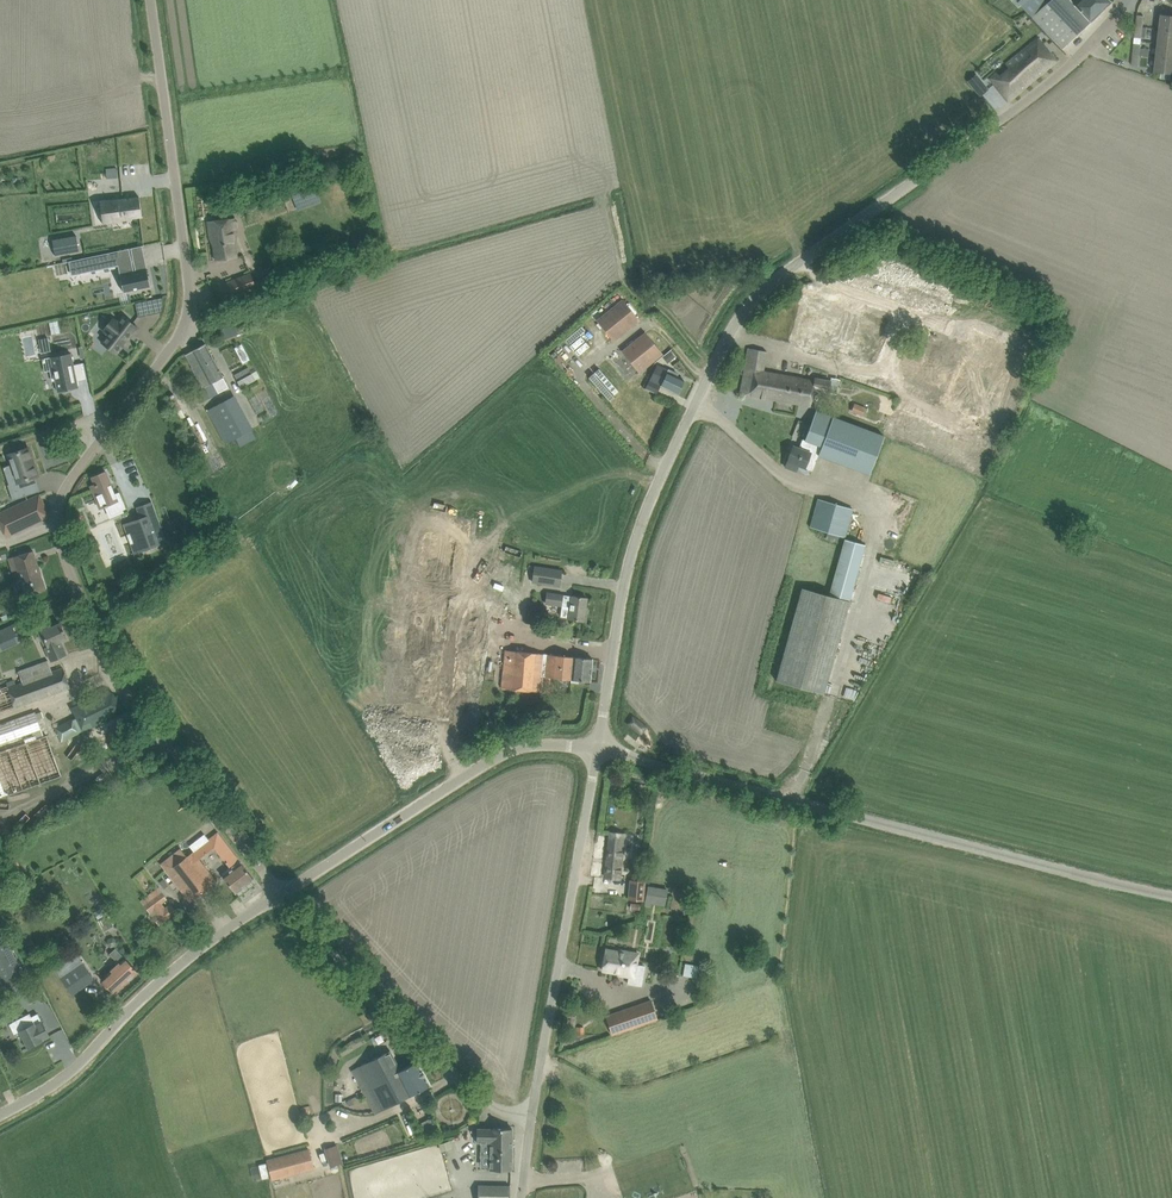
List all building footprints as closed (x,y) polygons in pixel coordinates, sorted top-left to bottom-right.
[(1062,48),(1111,2),(1109,0),(1078,0),(1050,0),(1047,3),(1044,0),(1016,0),(1054,40),(1062,48)] [(1160,29),(1171,30),(1171,15),(1162,14),(1160,29)] [(1159,43),(1171,44),(1171,30),(1160,29),(1159,43)] [(989,79),(1003,95),(1006,92),(1011,98),(1008,100),(1008,101),(1056,61),(1055,60),(1054,61),(1049,56),(1051,55),(1037,39),(1006,65),(1009,69),(999,77),(996,73),(989,79)] [(1133,54),(1140,55),(1150,56),(1151,50),(1140,48),(1141,44),(1135,43),(1133,54)] [(1157,57),(1171,59),(1171,44),(1159,43),(1157,57)] [(1157,57),(1155,72),(1171,74),(1171,59),(1157,57)] [(983,83),(975,89),(980,95),(988,89),(983,83)] [(140,216),(138,198),(139,198),(139,197),(100,200),(101,201),(103,201),(106,222),(104,222),(104,223),(103,224),(142,217),(141,216),(140,216)] [(212,235),(216,260),(237,257),(234,232),(237,232),(235,218),(207,221),(209,235),(212,235)] [(76,235),(52,240),(53,240),(56,255),(55,255),(79,251),(76,235)] [(147,277),(145,268),(133,270),(131,259),(131,258),(129,248),(69,261),(72,274),(118,264),(124,292),(150,286),(149,277),(147,277)] [(226,283),(233,298),(257,289),(250,273),(226,283)] [(599,321),(614,339),(639,318),(624,300),(599,321)] [(839,353),(845,322),(799,313),(793,344),(839,353)] [(101,342),(116,354),(138,327),(123,315),(118,321),(113,317),(112,318),(113,318),(104,330),(103,330),(108,334),(101,342)] [(215,328),(220,342),(243,334),(238,320),(215,328)] [(623,351),(632,362),(639,372),(661,354),(645,333),(623,351)] [(186,354),(192,367),(213,356),(206,343),(186,354)] [(234,347),(241,363),(249,359),(242,343),(234,347)] [(740,393),(775,399),(780,374),(763,371),(767,351),(749,348),(740,393)] [(551,355),(559,364),(563,360),(555,351),(551,355)] [(50,370),(53,380),(55,380),(58,391),(78,387),(77,381),(87,379),(83,363),(73,365),(71,353),(51,357),(53,369),(50,370)] [(199,391),(224,377),(213,356),(192,367),(191,368),(200,384),(196,386),(199,391)] [(941,363),(935,361),(934,364),(922,360),(919,368),(937,374),(941,363)] [(657,364),(646,388),(657,393),(661,385),(678,393),(684,380),(676,376),(677,374),(657,364)] [(237,381),(240,388),(254,380),(251,374),(237,381)] [(775,399),(798,404),(803,378),(780,374),(775,399)] [(224,377),(199,391),(204,401),(230,387),(224,377)] [(803,378),(798,404),(810,406),(814,387),(829,390),(830,381),(815,378),(814,380),(803,378)] [(174,394),(167,398),(179,420),(186,416),(174,394)] [(209,404),(227,451),(253,440),(235,394),(209,404)] [(851,411),(862,416),(866,407),(854,403),(851,411)] [(816,410),(805,440),(806,440),(820,446),(822,446),(818,455),(869,474),(884,436),(816,410)] [(816,462),(818,455),(822,446),(820,446),(806,440),(805,440),(802,439),(799,448),(793,446),(785,467),(796,471),(798,465),(805,468),(808,459),(816,462)] [(9,484),(8,485),(13,500),(26,496),(21,481),(35,476),(38,475),(28,448),(8,455),(11,464),(17,481),(9,484)] [(196,466),(186,470),(190,481),(201,477),(196,466)] [(105,508),(108,506),(112,515),(120,511),(127,508),(120,492),(115,494),(106,471),(92,477),(96,487),(92,489),(100,508),(105,506),(105,508)] [(3,530),(6,536),(49,516),(39,495),(0,513),(0,523),(3,530)] [(810,527),(845,537),(853,508),(819,498),(810,527)] [(141,517),(128,522),(138,551),(165,541),(155,512),(141,517)] [(845,539),(829,594),(849,600),(865,544),(845,539)] [(14,557),(26,595),(45,589),(33,551),(14,557)] [(533,582),(560,586),(562,570),(535,566),(533,582)] [(849,600),(829,594),(803,587),(777,680),(823,693),(849,600)] [(562,606),(560,617),(572,619),(584,621),(587,598),(573,596),(564,594),(548,592),(546,603),(562,606)] [(40,636),(45,648),(61,641),(67,638),(60,623),(51,627),(50,624),(37,629),(37,630),(40,628),(43,634),(40,636)] [(16,644),(11,629),(0,633),(0,649),(16,644)] [(61,641),(45,648),(51,661),(67,654),(61,641)] [(542,692),(544,676),(546,654),(506,650),(502,688),(542,692)] [(593,659),(546,654),(544,676),(571,679),(571,682),(579,683),(579,680),(591,681),(593,659)] [(13,685),(12,681),(2,684),(3,687),(0,688),(0,712),(70,688),(63,668),(52,671),(48,660),(18,670),(23,682),(13,685)] [(72,709),(83,731),(125,711),(118,695),(111,699),(107,692),(72,709)] [(61,780),(48,734),(36,737),(30,714),(0,723),(0,797),(61,780)] [(646,727),(633,717),(628,723),(641,733),(646,727)] [(55,728),(62,741),(81,732),(74,718),(55,728)] [(79,765),(72,768),(75,776),(101,764),(97,756),(92,759),(79,765)] [(218,832),(193,851),(194,852),(218,833),(229,848),(220,855),(229,867),(227,869),(229,871),(223,876),(236,893),(254,879),(218,832)] [(606,877),(618,879),(620,879),(626,834),(622,833),(610,832),(606,877)] [(181,848),(161,864),(167,872),(187,856),(181,848)] [(187,856),(167,872),(190,901),(216,881),(194,852),(193,851),(190,854),(187,856)] [(629,898),(644,900),(646,881),(631,880),(629,898)] [(648,885),(644,908),(651,910),(652,905),(665,907),(668,889),(648,885)] [(147,895),(141,900),(159,925),(176,912),(170,904),(165,907),(162,903),(167,899),(158,887),(153,891),(147,895)] [(3,983),(23,973),(6,940),(0,943),(0,978),(3,983)] [(101,980),(106,985),(114,993),(138,972),(130,963),(116,948),(110,954),(119,963),(101,980)] [(606,949),(603,970),(619,973),(619,975),(630,977),(632,966),(636,967),(638,953),(618,950),(618,951),(606,949)] [(92,977),(85,967),(80,959),(59,974),(73,994),(87,984),(85,981),(92,977)] [(697,977),(699,965),(685,963),(683,975),(697,977)] [(605,1015),(612,1035),(658,1019),(651,999),(605,1015)] [(33,1020),(30,1013),(15,1021),(20,1031),(29,1048),(43,1040),(50,1036),(42,1022),(39,1017),(33,1020)] [(588,1042),(585,1035),(577,1038),(580,1044),(588,1042)] [(352,1071),(363,1090),(401,1070),(390,1050),(380,1056),(352,1071)] [(401,1070),(363,1090),(376,1115),(420,1091),(430,1086),(417,1061),(401,1070)] [(428,1120),(421,1123),(424,1132),(431,1129),(428,1120)] [(490,1170),(511,1170),(512,1152),(512,1129),(491,1128),(491,1129),(477,1129),(477,1142),(491,1142),(490,1170)] [(447,1142),(439,1145),(441,1151),(449,1148),(447,1142)] [(337,1144),(324,1147),(330,1166),(342,1162),(337,1144)] [(315,1169),(309,1149),(267,1160),(272,1180),(315,1169)] [(265,1164),(259,1165),(262,1179),(268,1178),(265,1164)] [(478,1197),(510,1197),(510,1186),(478,1185),(478,1197)]
